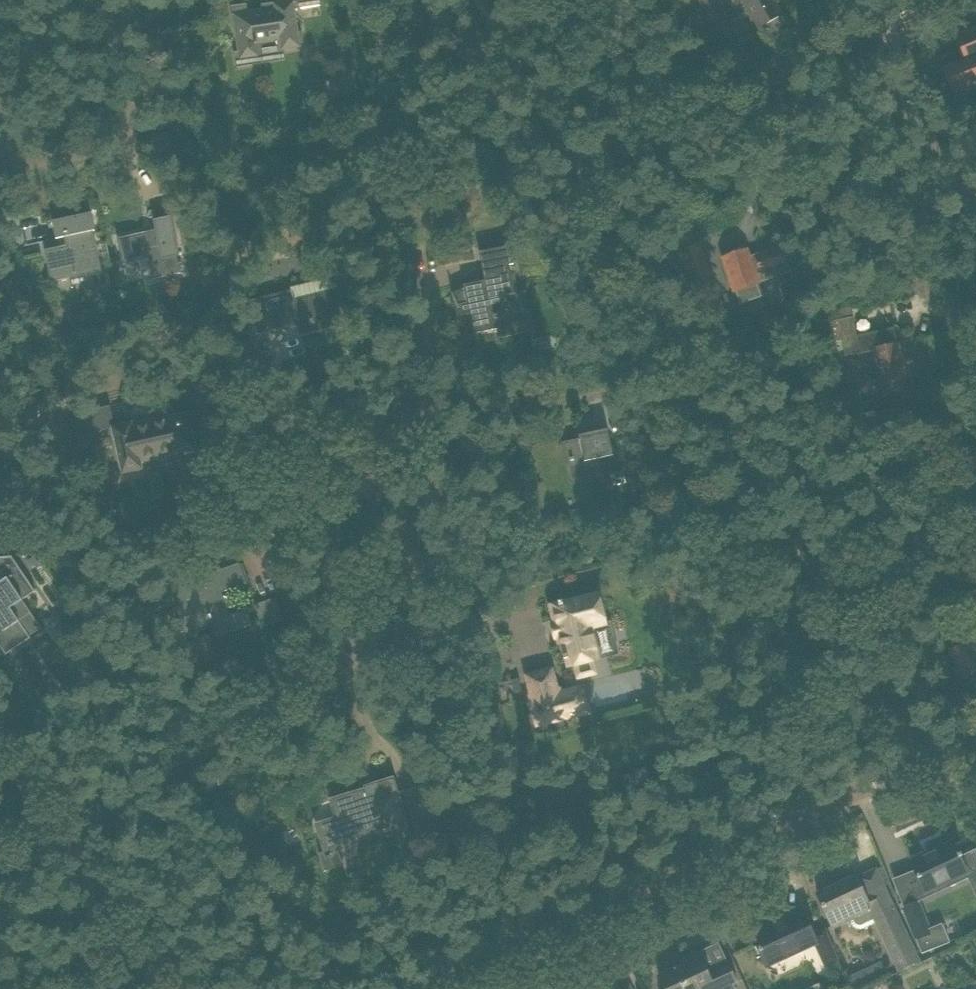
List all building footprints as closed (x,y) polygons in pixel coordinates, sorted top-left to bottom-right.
[(711,20),(721,37),(735,29),(718,0),(717,0),(714,2),(712,0),(699,0),(711,20)] [(759,28),(781,14),(773,0),(742,0),(759,28)] [(276,8),(247,12),(246,5),(232,7),(239,53),(235,54),(237,66),(259,63),(257,48),(282,44),(283,49),(299,46),(293,2),(276,5),(276,8)] [(342,43),(331,46),(334,60),(346,57),(342,43)] [(941,66),(952,92),(975,82),(975,51),(941,66)] [(46,252),(52,280),(100,269),(91,231),(95,230),(91,213),(52,221),(56,239),(66,237),(68,247),(46,252)] [(155,228),(117,236),(123,265),(148,259),(152,279),(181,273),(176,255),(179,254),(175,236),(171,216),(154,220),(155,228)] [(527,315),(523,296),(515,298),(514,294),(515,293),(509,265),(513,264),(510,246),(479,252),(485,281),(463,285),(464,289),(453,294),(453,293),(451,293),(461,315),(469,314),(473,334),(499,328),(498,321),(527,315)] [(722,258),(734,292),(741,289),(744,299),(762,293),(754,269),(759,267),(761,273),(788,263),(782,246),(750,257),(747,249),(722,258)] [(249,300),(253,314),(258,333),(298,323),(300,333),(344,322),(336,288),(294,298),(292,290),(249,300)] [(829,322),(834,342),(842,340),(845,356),(873,350),(884,396),(907,391),(904,379),(906,379),(898,343),(897,343),(894,328),(857,336),(853,317),(829,322)] [(95,431),(90,411),(69,415),(73,436),(95,431)] [(141,468),(139,461),(195,449),(187,413),(131,426),(131,424),(111,428),(121,472),(141,468)] [(579,439),(565,443),(573,479),(600,473),(597,459),(613,455),(607,429),(579,436),(579,439)] [(0,557),(0,646),(6,655),(31,638),(29,636),(19,620),(31,612),(23,600),(36,591),(12,556),(0,557)] [(178,586),(185,604),(176,607),(186,634),(212,625),(216,636),(251,624),(245,608),(226,615),(217,593),(246,583),(240,564),(178,586)] [(550,605),(555,624),(552,625),(555,637),(558,637),(559,643),(562,643),(565,654),(563,655),(564,659),(566,659),(568,666),(575,665),(578,677),(597,672),(594,661),(601,660),(593,629),(608,625),(599,591),(558,601),(559,603),(550,605)] [(960,643),(948,651),(966,677),(975,670),(975,667),(960,643)] [(565,691),(571,717),(588,712),(582,687),(565,691)] [(529,696),(534,715),(537,727),(566,720),(559,688),(529,696)] [(377,787),(368,789),(368,788),(331,800),(336,815),(313,822),(324,855),(358,844),(356,837),(407,821),(414,843),(438,835),(422,787),(398,795),(393,778),(376,783),(377,787)] [(466,806),(455,810),(462,832),(473,829),(466,806)] [(925,892),(948,881),(949,881),(951,886),(975,874),(975,849),(962,855),(960,852),(958,853),(952,841),(951,842),(952,844),(926,856),(925,854),(911,861),(919,879),(925,892)] [(852,926),(856,928),(860,929),(864,928),(874,923),(897,971),(919,961),(883,886),(864,895),(855,876),(817,894),(833,928),(849,921),(850,923),(852,926)] [(913,888),(898,894),(921,953),(949,942),(942,923),(929,928),(913,888)] [(752,933),(760,951),(767,967),(814,945),(824,966),(826,966),(828,970),(840,965),(825,927),(812,933),(802,910),(752,933)] [(659,975),(665,988),(734,988),(732,985),(737,983),(727,961),(707,970),(698,950),(678,958),(681,965),(659,975)] [(848,976),(854,988),(867,983),(861,971),(848,976)]
